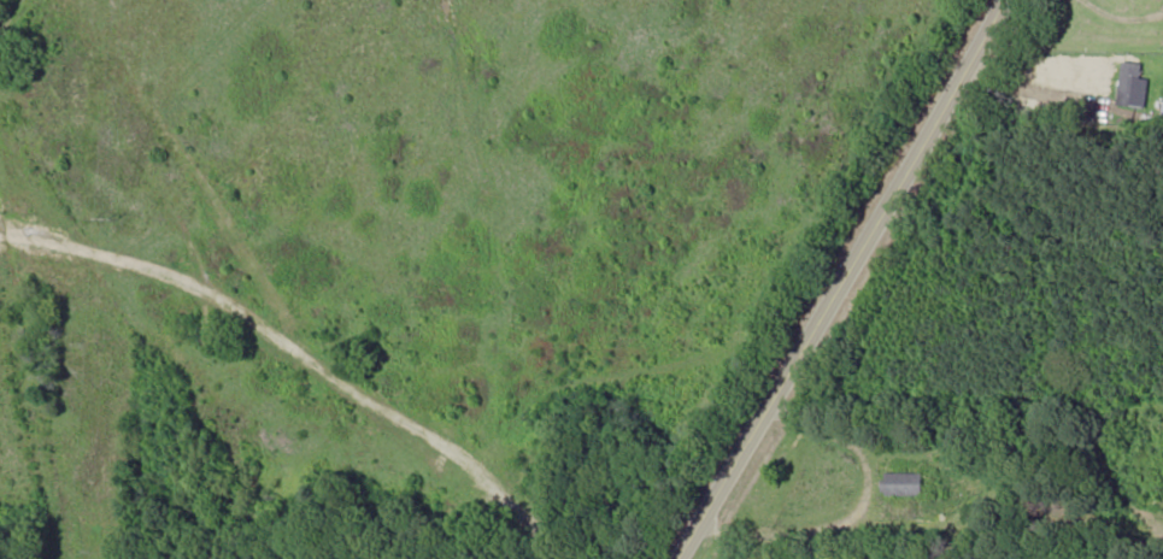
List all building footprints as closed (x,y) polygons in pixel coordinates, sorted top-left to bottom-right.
[(924,476),(886,476),(886,498),(924,498),(924,476)] [(1154,510),(1162,514),(1162,491),(1154,510)]
